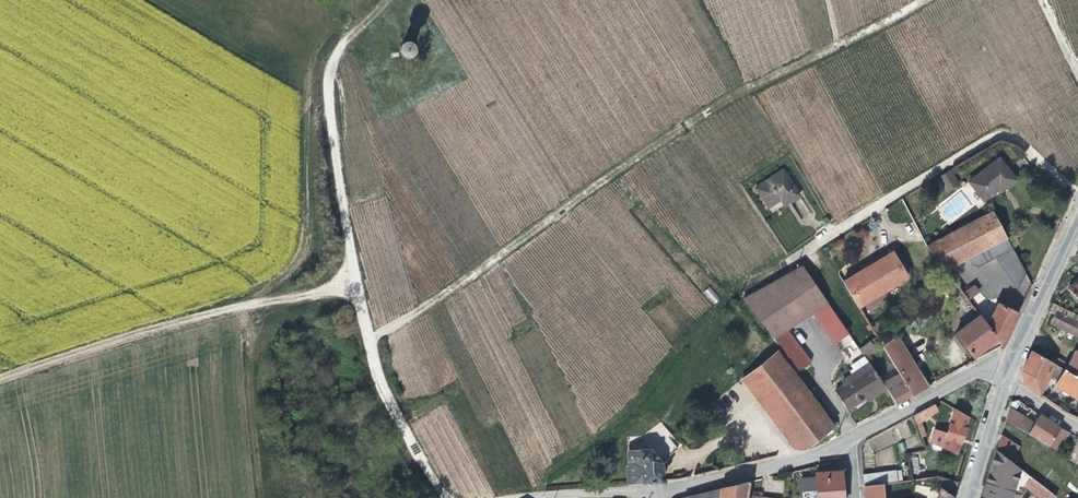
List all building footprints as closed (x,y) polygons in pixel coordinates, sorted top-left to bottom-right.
[(406,43),(403,41),(400,41),(397,42),(395,44),(394,47),(395,50),(396,53),(399,55),(402,55),(405,54),(408,51),(409,48),(408,45),(406,43)] [(759,174),(750,160),(742,165),(752,179),(759,174)] [(1001,189),(1012,182),(995,160),(964,183),(979,202),(994,190),(999,187),(1001,189)] [(778,171),(771,176),(787,202),(795,197),(778,171)] [(939,187),(951,180),(946,174),(935,181),(939,187)] [(784,204),(787,202),(771,176),(751,188),(764,208),(776,201),(781,198),(784,204)] [(943,194),(955,186),(951,180),(939,187),(943,194)] [(776,201),(780,207),(784,204),(781,198),(776,201)] [(923,247),(931,258),(940,269),(941,268),(960,258),(964,265),(972,268),(990,258),(995,267),(1012,258),(989,213),(971,222),(923,247)] [(904,276),(889,252),(840,283),(854,306),(904,276)] [(940,269),(931,258),(920,266),(929,278),(933,275),(940,269)] [(1020,273),(1012,258),(995,267),(1009,293),(1020,273)] [(807,312),(822,302),(797,266),(739,299),(767,339),(776,333),(807,312)] [(940,269),(933,275),(940,284),(942,283),(947,279),(940,269)] [(860,315),(910,285),(904,276),(854,306),(860,315)] [(961,297),(947,279),(942,283),(956,301),(957,300),(961,297)] [(1077,309),(1077,279),(1063,291),(1077,309)] [(969,298),(980,291),(974,283),(964,291),(969,298)] [(709,287),(703,292),(714,305),(720,299),(709,287)] [(963,315),(970,309),(961,297),(957,300),(959,303),(956,306),(963,315)] [(1004,306),(994,301),(982,325),(993,340),(998,346),(1014,314),(1003,308),(1004,306)] [(845,335),(822,302),(807,312),(830,345),(845,335)] [(1077,339),(1077,337),(1077,319),(1049,304),(1044,313),(1051,317),(1047,325),(1057,329),(1062,332),(1077,339)] [(993,340),(982,325),(975,315),(951,334),(970,357),(993,340)] [(786,347),(776,333),(767,339),(778,354),(780,352),(786,347)] [(879,346),(893,369),(908,360),(894,337),(879,346)] [(814,357),(799,338),(786,347),(780,352),(795,372),(814,357)] [(872,350),(866,341),(855,349),(860,357),(861,358),(872,350)] [(1049,365),(1027,352),(1018,371),(1020,385),(1021,386),(1034,395),(1044,375),(1049,365)] [(802,449),(830,428),(773,353),(738,381),(789,448),(798,450),(802,449)] [(1058,370),(1059,371),(1077,382),(1077,358),(1069,353),(1058,370)] [(865,364),(861,358),(860,357),(844,367),(846,370),(843,372),(846,376),(865,364)] [(896,374),(909,395),(924,386),(908,360),(893,369),(896,374)] [(881,388),(878,383),(865,364),(846,376),(836,383),(838,385),(829,391),(841,410),(859,397),(858,396),(866,391),(869,395),(881,388)] [(1059,371),(1058,370),(1049,365),(1044,375),(1053,380),(1059,371)] [(1059,371),(1053,380),(1051,383),(1067,393),(1070,392),(1077,396),(1077,382),(1059,371)] [(909,395),(896,374),(878,383),(881,388),(891,404),(909,395)] [(1067,393),(1051,383),(1050,386),(1077,403),(1077,396),(1070,392),(1067,393)] [(869,395),(866,391),(858,396),(859,397),(861,400),(869,395)] [(935,412),(931,404),(921,410),(925,417),(935,412)] [(925,417),(921,410),(910,415),(913,425),(914,426),(918,437),(923,436),(918,423),(926,419),(925,417)] [(953,454),(964,417),(952,410),(944,437),(933,431),(928,443),(953,454)] [(1009,427),(1014,413),(1005,410),(1001,422),(1009,427)] [(1020,415),(1013,429),(1032,441),(1035,436),(1027,429),(1031,422),(1020,415)] [(1036,415),(1031,422),(1027,429),(1035,436),(1032,441),(1042,447),(1043,446),(1055,428),(1036,415)] [(1051,452),(1064,432),(1055,428),(1043,446),(1051,452)] [(997,434),(992,450),(1005,460),(1015,447),(997,434)] [(624,438),(626,452),(626,467),(624,467),(625,482),(639,481),(639,482),(658,481),(657,464),(674,452),(663,436),(624,438)] [(1005,460),(992,450),(982,483),(1009,492),(1015,473),(1022,478),(1024,475),(1005,460)] [(878,484),(891,483),(889,470),(859,475),(860,487),(878,484)] [(837,472),(811,474),(813,497),(838,497),(837,472)] [(938,489),(950,497),(954,483),(933,478),(934,486),(938,489)] [(1049,495),(1028,479),(1021,487),(1029,493),(1033,487),(1039,492),(1034,497),(1035,497),(1043,497),(1047,497),(1049,495)] [(743,497),(745,482),(717,488),(716,497),(743,497)] [(891,483),(878,484),(879,492),(894,490),(894,485),(896,485),(896,482),(891,483)] [(982,483),(978,497),(980,497),(1007,497),(1009,492),(982,483)] [(878,484),(860,487),(860,497),(880,497),(879,492),(878,484)] [(916,484),(914,492),(926,494),(927,487),(916,484)] [(1039,492),(1033,487),(1029,493),(1034,497),(1039,492)] [(717,488),(680,497),(716,497),(717,488)] [(950,497),(938,489),(935,497),(949,497),(950,497)]
